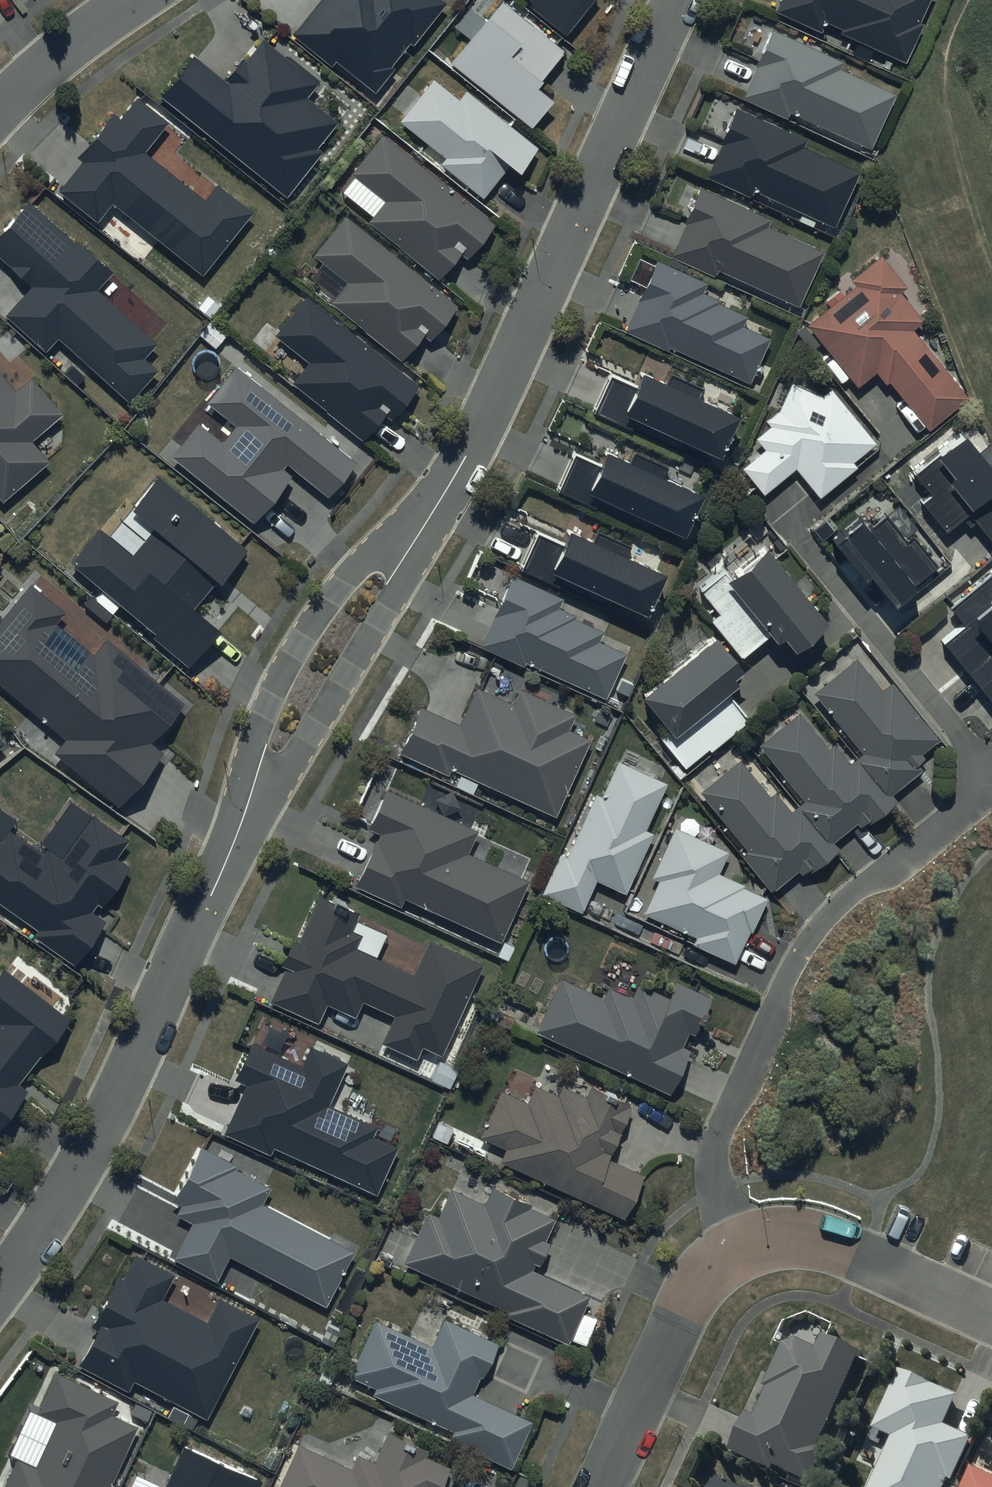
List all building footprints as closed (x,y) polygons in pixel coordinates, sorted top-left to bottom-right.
[(442,0),(322,0),(294,35),(333,67),(336,63),(376,95),(448,5),(442,0)] [(524,3),(563,36),(593,0),(527,0),(524,3)] [(773,11),(818,31),(822,22),(839,29),(838,32),(905,62),(921,24),(916,22),(926,0),(778,0),(773,11)] [(565,52),(502,1),(451,63),(529,127),(551,101),(535,88),(565,52)] [(825,53),(762,24),(755,41),(752,40),(744,57),(751,60),(749,64),(755,67),(741,99),(785,118),(788,112),(867,148),(891,94),(835,69),(839,61),(824,54),(825,53)] [(319,83),(262,38),(226,82),(195,57),(163,97),(288,197),(324,152),(318,148),(337,124),(306,99),(319,83)] [(537,147),(465,88),(456,100),(431,80),(398,121),(443,158),(438,164),(480,198),(508,164),(518,171),(537,147)] [(169,123),(137,98),(120,119),(114,114),(79,158),(85,163),(61,192),(98,222),(113,203),(204,276),(255,213),(218,183),(204,199),(146,152),(169,123)] [(807,142),(737,109),(706,177),(752,198),(755,192),(836,229),(861,174),(804,148),(807,142)] [(496,225),(383,134),(350,175),(384,202),(368,222),(440,280),(461,254),(468,260),(496,225)] [(768,219),(698,186),(680,224),(685,227),(671,256),(711,275),(714,267),(795,305),(821,250),(766,224),(768,219)] [(28,203),(0,234),(0,255),(34,285),(6,317),(46,353),(59,339),(129,402),(158,370),(145,358),(157,345),(96,290),(111,273),(78,244),(76,246),(28,203)] [(460,307),(346,218),(316,256),(350,282),(332,305),(402,360),(422,336),(431,343),(460,307)] [(855,285),(805,324),(855,388),(875,372),(884,383),(887,381),(926,430),(967,398),(913,330),(923,322),(900,292),(906,288),(879,255),(849,278),(855,285)] [(703,283),(653,261),(622,333),(666,353),(668,348),(746,383),(767,336),(739,324),(743,316),(716,304),(718,299),(700,291),(703,283)] [(421,385),(307,296),(276,336),(310,362),(292,385),(364,442),(386,415),(393,421),(421,385)] [(357,463),(238,366),(207,403),(236,427),(223,443),(200,424),(173,458),(254,524),(292,477),(284,470),(288,466),(328,499),(357,463)] [(701,387),(667,372),(662,385),(638,374),(632,388),(606,377),(591,412),(630,429),(633,423),(714,458),(733,415),(696,399),(701,387)] [(3,503),(50,462),(33,441),(63,414),(31,378),(16,391),(0,373),(0,499),(3,503)] [(762,450),(740,468),(762,495),(793,469),(818,498),(855,467),(851,463),(874,443),(829,389),(820,397),(789,382),(777,410),(765,421),(768,427),(753,439),(762,450)] [(906,475),(923,496),(916,501),(942,533),(962,517),(968,524),(974,520),(991,543),(991,476),(958,434),(906,475)] [(704,498),(606,453),(600,467),(573,454),(556,491),(595,508),(599,500),(685,539),(704,498)] [(251,551),(159,476),(131,510),(154,529),(132,556),(100,530),(72,564),(157,633),(153,639),(190,669),(220,632),(193,609),(216,581),(222,586),(251,551)] [(855,520),(827,543),(858,581),(864,577),(889,608),(912,589),(910,585),(934,565),(910,536),(903,542),(883,517),(865,532),(855,520)] [(669,577),(571,532),(565,546),(538,534),(521,570),(560,587),(564,579),(650,618),(669,577)] [(720,572),(698,590),(718,614),(709,622),(739,658),(766,636),(771,642),(777,637),(788,650),(822,622),(761,548),(725,578),(720,572)] [(946,609),(959,625),(938,642),(988,704),(991,701),(991,572),(946,609)] [(563,600),(513,578),(481,647),(526,667),(527,664),(606,700),(627,655),(599,642),(603,633),(574,620),(576,616),(559,609),(563,600)] [(31,585),(0,622),(0,685),(67,740),(55,755),(120,809),(165,754),(154,745),(187,706),(107,640),(94,656),(57,626),(67,614),(31,585)] [(710,637),(637,697),(666,732),(658,739),(683,769),(706,750),(708,752),(747,720),(723,690),(731,683),(727,678),(737,670),(710,637)] [(738,758),(695,792),(743,851),(738,855),(769,893),(797,871),(800,875),(806,870),(808,872),(837,850),(831,842),(854,823),(857,827),(865,821),(866,823),(892,803),(894,801),(888,794),(920,769),(916,764),(924,758),(920,754),(937,740),(890,682),(880,690),(855,659),(813,692),(863,753),(856,758),(848,765),(832,745),(827,749),(797,712),(756,745),(802,801),(789,811),(773,791),(768,795),(738,758)] [(571,713),(515,689),(509,703),(475,688),(460,723),(419,706),(399,755),(457,780),(455,785),(472,793),(476,784),(554,817),(587,738),(564,729),(571,713)] [(557,854),(539,894),(579,912),(594,879),(623,893),(650,833),(644,830),(665,784),(616,762),(600,797),(593,794),(564,857),(557,854)] [(355,831),(367,836),(346,879),(355,883),(352,890),(399,912),(405,900),(498,942),(526,881),(465,853),(475,831),(384,789),(382,794),(374,790),(355,831)] [(70,802),(40,845),(46,849),(44,853),(12,831),(19,821),(0,809),(0,905),(39,932),(35,938),(75,965),(105,923),(91,914),(98,904),(101,906),(127,869),(116,861),(129,843),(70,802)] [(671,826),(648,878),(656,881),(641,913),(693,937),(690,945),(732,964),(747,931),(749,932),(765,898),(741,887),(742,884),(716,873),(726,851),(671,826)] [(368,905),(319,883),(290,944),(281,940),(268,968),(278,972),(263,1003),(319,1029),(327,1011),(354,1023),(360,1009),(385,1021),(374,1046),(418,1066),(425,1052),(438,1058),(484,960),(425,933),(409,967),(362,946),(368,934),(357,929),(368,905)] [(4,970),(0,975),(0,1023),(1,1024),(0,1025),(0,1130),(29,1092),(21,1086),(71,1021),(4,970)] [(560,980),(536,1031),(667,1090),(709,998),(671,980),(664,997),(636,984),(629,998),(605,987),(600,998),(560,980)] [(349,1064),(311,1047),(301,1067),(252,1044),(236,1079),(248,1085),(225,1135),(271,1156),(274,1149),(377,1196),(399,1149),(375,1137),(379,1128),(330,1106),(349,1064)] [(501,1090),(479,1136),(506,1149),(500,1162),(621,1218),(641,1175),(606,1158),(629,1108),(626,1106),(628,1102),(589,1083),(583,1096),(561,1086),(557,1095),(535,1085),(527,1102),(501,1090)] [(201,1149),(175,1197),(192,1206),(187,1215),(196,1219),(177,1255),(214,1274),(227,1249),(323,1298),(347,1251),(254,1203),(263,1186),(229,1169),(231,1164),(201,1149)] [(426,1204),(401,1257),(507,1305),(505,1309),(566,1336),(587,1290),(531,1264),(534,1257),(538,1259),(549,1236),(544,1234),(554,1213),(529,1201),(531,1198),(490,1180),(483,1196),(449,1180),(436,1209),(426,1204)] [(173,1276),(134,1256),(122,1278),(118,1275),(95,1320),(100,1322),(78,1365),(127,1391),(132,1381),(205,1419),(257,1319),(220,1299),(207,1323),(161,1299),(173,1276)] [(373,1314),(348,1371),(374,1383),(371,1389),(453,1425),(448,1437),(510,1464),(532,1416),(471,1389),(479,1371),(481,1372),(497,1337),(442,1313),(430,1340),(373,1314)] [(858,1355),(821,1339),(815,1353),(795,1344),(782,1349),(764,1391),(767,1393),(754,1421),(746,1418),(730,1455),(771,1473),(772,1471),(809,1486),(822,1454),(816,1452),(858,1355)] [(55,1375),(37,1415),(30,1412),(10,1455),(18,1459),(5,1486),(111,1486),(138,1428),(111,1416),(117,1404),(55,1375)] [(899,1375),(872,1434),(891,1443),(871,1486),(946,1486),(947,1484),(951,1486),(970,1441),(944,1430),(957,1400),(899,1375)] [(274,1486),(438,1486),(450,1461),(427,1451),(429,1444),(386,1425),(372,1455),(357,1448),(350,1463),(296,1439),(274,1486)] [(182,1446),(163,1486),(258,1486),(260,1481),(182,1446)] [(971,1472),(964,1486),(991,1486),(991,1482),(971,1472)]
